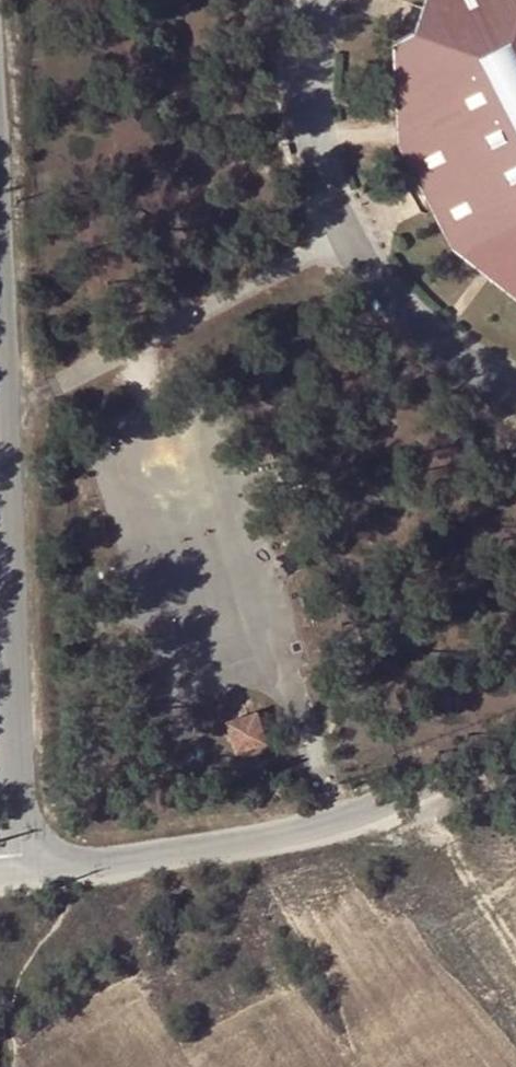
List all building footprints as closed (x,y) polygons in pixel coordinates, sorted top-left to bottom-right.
[(421,177),(436,207),(454,243),(515,293),(515,0),(428,0),(419,28),(397,41),(402,141),(421,177)] [(436,207),(421,177),(413,187),(422,206),(428,211),(436,207)] [(261,726),(253,701),(228,709),(236,735),(261,726)]
